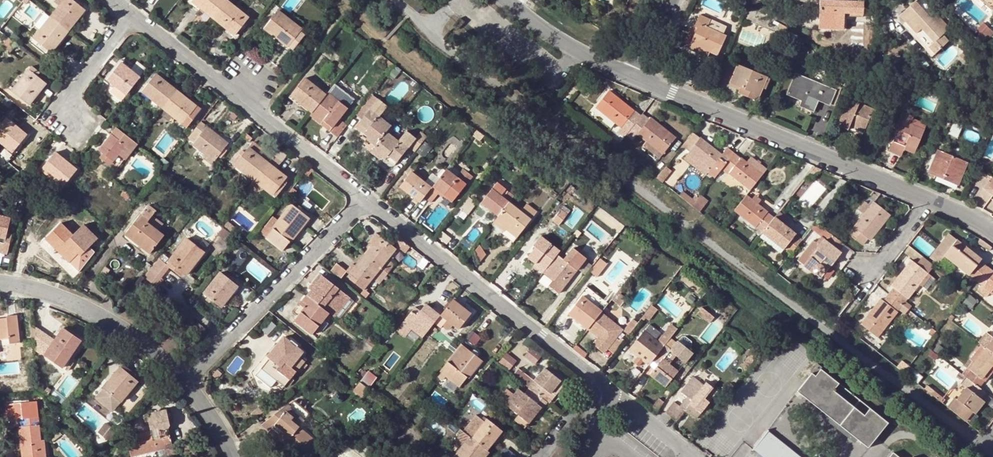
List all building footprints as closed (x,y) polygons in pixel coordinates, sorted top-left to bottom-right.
[(34,39),(50,53),(85,10),(73,0),(51,0),(60,7),(51,18),(42,30),(34,39)] [(213,19),(227,2),(225,0),(193,0),(192,2),(213,19)] [(819,22),(844,23),(844,16),(844,13),(863,14),(863,3),(844,2),(844,5),(835,5),(835,1),(835,0),(820,0),(819,22)] [(992,9),(992,8),(992,0),(981,0),(992,9)] [(227,2),(213,19),(235,36),(249,19),(227,2)] [(915,3),(900,16),(916,34),(921,29),(933,43),(928,48),(934,55),(948,42),(942,35),(949,29),(936,14),(931,19),(915,3)] [(278,12),(264,29),(280,41),(279,44),(288,52),(291,49),(293,51),(305,37),(300,33),(302,31),(278,12)] [(51,18),(44,13),(35,25),(42,30),(51,18)] [(699,16),(685,47),(707,57),(710,51),(717,54),(725,36),(722,35),(725,27),(699,16)] [(844,23),(819,22),(818,28),(844,30),(844,23)] [(983,23),(977,30),(986,38),(991,34),(991,31),(983,23)] [(9,38),(2,46),(10,53),(17,45),(9,38)] [(500,53),(497,57),(504,63),(508,59),(500,53)] [(394,66),(381,56),(378,60),(391,70),(394,66)] [(737,65),(725,60),(722,68),(718,78),(729,83),(733,75),(737,65)] [(121,64),(108,80),(127,95),(140,79),(121,64)] [(737,65),(733,75),(761,90),(766,77),(737,65)] [(33,66),(29,71),(37,76),(40,73),(33,66)] [(37,76),(29,71),(12,91),(29,105),(47,84),(37,77),(37,76)] [(143,92),(164,109),(178,92),(156,75),(143,92)] [(761,90),(733,75),(729,83),(740,87),(746,90),(744,95),(757,101),(761,90)] [(788,94),(803,101),(804,98),(817,103),(818,100),(820,95),(824,97),(822,101),(829,104),(835,91),(796,75),(788,94)] [(294,98),(313,112),(326,96),(304,79),(291,94),(294,97),(294,98)] [(823,80),(821,85),(835,91),(829,104),(834,106),(841,89),(836,86),(823,80)] [(336,98),(341,92),(334,86),(329,93),(336,98)] [(178,92),(164,109),(170,114),(183,125),(200,105),(186,94),(184,97),(178,92)] [(310,116),(321,124),(324,121),(333,129),(331,132),(338,138),(347,126),(339,119),(348,109),(346,108),(351,100),(341,92),(336,98),(329,93),(326,96),(313,112),(310,116)] [(596,108),(620,128),(624,124),(630,129),(646,142),(662,155),(675,139),(649,119),(648,121),(641,115),(635,110),(633,112),(608,92),(596,108)] [(366,115),(359,124),(371,133),(369,137),(367,139),(376,146),(389,129),(391,127),(379,117),(387,107),(378,100),(372,95),(359,110),(366,115)] [(804,98),(803,101),(800,106),(813,111),(817,103),(804,98)] [(864,133),(867,124),(871,117),(873,118),(876,111),(848,100),(837,126),(848,131),(849,127),(864,133)] [(183,125),(170,114),(168,117),(167,120),(179,130),(183,125)] [(911,117),(909,123),(924,129),(927,124),(911,117)] [(0,126),(0,142),(13,152),(27,136),(6,119),(0,126)] [(924,129),(909,123),(900,119),(895,129),(897,130),(889,152),(901,157),(904,150),(914,154),(924,129)] [(324,121),(321,124),(331,132),(333,129),(324,121)] [(201,123),(189,139),(194,143),(193,144),(214,161),(228,145),(201,123)] [(371,133),(359,124),(356,128),(369,137),(371,133)] [(620,128),(610,142),(616,147),(630,129),(624,124),(620,128)] [(117,129),(100,151),(104,156),(102,159),(116,171),(138,145),(117,129)] [(393,131),(389,129),(376,146),(371,152),(379,160),(382,157),(385,153),(396,162),(409,148),(415,153),(427,137),(422,132),(416,139),(408,132),(399,142),(390,135),(393,131)] [(479,141),(484,136),(476,131),(472,136),(479,141)] [(689,152),(700,138),(694,134),(683,147),(689,152)] [(721,155),(700,138),(689,152),(710,169),(708,173),(715,179),(722,169),(734,154),(727,148),(721,155)] [(254,142),(249,149),(257,155),(261,149),(254,142)] [(432,148),(425,142),(416,152),(424,159),(432,148)] [(662,155),(646,142),(642,146),(658,159),(662,155)] [(235,166),(254,181),(268,164),(273,158),(261,149),(257,155),(249,149),(235,166)] [(710,169),(689,152),(686,156),(708,173),(710,169)] [(929,173),(943,179),(944,176),(958,182),(966,163),(937,152),(929,173)] [(55,153),(42,170),(63,187),(76,171),(55,153)] [(393,166),(396,162),(385,153),(382,157),(393,166)] [(746,163),(734,154),(722,169),(750,191),(762,175),(746,163)] [(751,157),(746,163),(762,175),(767,169),(751,157)] [(411,172),(401,185),(408,190),(406,193),(419,203),(423,198),(430,203),(439,193),(452,203),(473,177),(463,170),(462,172),(451,163),(436,181),(429,176),(426,179),(421,175),(419,178),(411,172)] [(268,164),(254,181),(248,189),(258,197),(264,189),(273,195),(276,198),(286,185),(283,183),(287,179),(268,164)] [(244,176),(240,181),(246,186),(250,182),(244,176)] [(944,176),(943,179),(957,185),(958,182),(944,176)] [(498,216),(509,203),(514,196),(496,183),(481,202),(498,216)] [(124,191),(121,196),(127,201),(131,196),(124,191)] [(758,205),(752,200),(746,196),(734,211),(755,228),(756,227),(763,232),(774,218),(758,205)] [(755,196),(752,200),(758,205),(760,201),(755,196)] [(863,204),(869,208),(874,202),(876,199),(870,196),(863,204)] [(477,204),(471,199),(462,211),(468,216),(477,204)] [(319,207),(310,200),(302,209),(311,216),(319,207)] [(874,202),(869,208),(854,228),(855,228),(849,235),(862,245),(868,239),(870,241),(890,215),(874,202)] [(494,220),(506,229),(517,237),(536,213),(526,205),(520,212),(509,203),(498,216),(494,220)] [(279,222),(266,238),(283,251),(309,219),(292,205),(279,222)] [(562,210),(553,221),(558,226),(568,214),(562,210)] [(141,215),(125,235),(150,254),(164,236),(148,223),(149,221),(141,215)] [(776,215),(774,218),(788,229),(790,226),(776,215)] [(3,248),(6,234),(10,218),(0,216),(0,248),(3,248)] [(279,222),(273,217),(260,234),(266,238),(279,222)] [(788,229),(774,218),(763,232),(762,233),(783,250),(784,249),(791,254),(802,240),(788,229)] [(504,232),(506,229),(494,220),(493,223),(504,232)] [(236,228),(228,222),(224,226),(232,233),(236,228)] [(46,240),(51,245),(55,241),(73,259),(79,253),(81,256),(98,239),(84,225),(73,237),(61,224),(46,240)] [(819,246),(804,265),(818,277),(823,276),(829,268),(841,253),(839,251),(844,246),(836,239),(830,235),(823,229),(819,226),(814,232),(824,240),(819,246)] [(236,239),(223,228),(217,236),(230,246),(236,239)] [(0,248),(0,253),(6,255),(12,235),(6,234),(3,248),(0,248)] [(347,272),(352,276),(357,281),(356,284),(364,291),(373,280),(382,269),(388,275),(396,265),(389,259),(396,250),(376,234),(368,244),(372,246),(355,266),(353,264),(347,272)] [(937,264),(944,256),(956,240),(948,234),(929,258),(937,264)] [(534,266),(543,273),(557,256),(559,252),(540,237),(533,246),(535,248),(528,258),(536,265),(534,266)] [(167,265),(174,271),(176,268),(184,274),(186,275),(204,253),(187,239),(167,265)] [(956,240),(944,256),(968,276),(969,275),(977,281),(987,268),(979,262),(981,260),(956,240)] [(55,241),(51,245),(72,265),(81,256),(79,253),(73,259),(55,241)] [(799,261),(804,265),(819,246),(813,242),(799,261)] [(480,247),(474,253),(479,263),(486,255),(480,247)] [(234,249),(228,256),(233,259),(238,253),(234,249)] [(557,256),(543,273),(554,281),(550,286),(559,293),(586,259),(573,249),(563,260),(557,256)] [(167,268),(158,260),(144,278),(154,286),(160,279),(159,278),(167,268)] [(893,288),(888,294),(902,305),(918,285),(927,274),(911,261),(892,286),(893,288)] [(347,272),(337,264),(330,272),(340,280),(347,272)] [(176,268),(174,271),(181,277),(184,274),(176,268)] [(833,272),(829,268),(823,276),(827,279),(833,272)] [(987,268),(977,281),(983,286),(983,287),(992,295),(992,272),(987,268)] [(380,285),(388,275),(382,269),(373,280),(380,285)] [(238,286),(221,273),(204,293),(205,295),(220,308),(238,286)] [(927,274),(918,285),(923,288),(931,277),(927,274)] [(322,277),(307,296),(329,314),(338,321),(353,302),(322,277)] [(618,291),(611,299),(620,306),(627,298),(620,294),(624,289),(621,287),(618,291)] [(369,295),(364,291),(360,296),(365,300),(369,295)] [(902,305),(888,294),(883,301),(881,299),(861,325),(877,338),(899,310),(905,315),(908,310),(902,305)] [(329,314),(307,296),(300,305),(304,309),(295,321),(312,334),(329,314)] [(588,328),(600,313),(602,311),(581,296),(568,314),(587,330),(588,328)] [(455,298),(443,313),(441,316),(446,320),(444,325),(444,328),(447,331),(450,330),(454,326),(459,330),(470,315),(460,306),(462,304),(455,298)] [(423,338),(435,323),(441,316),(443,313),(435,308),(432,310),(425,305),(417,316),(412,312),(401,325),(410,332),(412,330),(423,338)] [(651,305),(643,316),(649,320),(657,309),(651,305)] [(701,318),(706,312),(701,308),(696,314),(701,318)] [(713,318),(706,312),(701,318),(709,324),(713,318)] [(622,330),(600,313),(588,328),(602,339),(598,344),(605,349),(608,344),(610,346),(622,330)] [(8,337),(9,343),(19,342),(16,315),(6,316),(6,318),(0,319),(0,338),(8,337)] [(441,316),(435,323),(441,327),(444,325),(446,320),(441,316)] [(638,322),(634,318),(625,330),(629,333),(638,322)] [(672,323),(662,335),(668,340),(669,339),(678,328),(672,323)] [(34,345),(46,353),(50,355),(48,359),(66,371),(72,363),(68,359),(81,340),(63,327),(54,340),(33,325),(34,345)] [(629,349),(638,356),(643,361),(649,365),(652,360),(665,344),(668,340),(662,335),(658,341),(643,330),(629,349)] [(949,409),(966,422),(982,401),(981,400),(986,394),(980,389),(985,382),(980,378),(990,365),(992,367),(992,338),(989,336),(981,345),(986,348),(964,376),(966,378),(963,381),(969,386),(967,389),(966,388),(957,399),(949,409)] [(369,337),(365,342),(374,348),(377,343),(369,337)] [(681,337),(678,342),(688,349),(691,345),(691,342),(685,337),(681,337)] [(107,339),(101,347),(108,351),(113,344),(107,339)] [(669,339),(668,340),(665,344),(671,349),(676,344),(669,339)] [(665,344),(652,360),(658,364),(650,375),(666,387),(672,379),(668,375),(674,367),(670,364),(676,356),(686,364),(694,353),(688,349),(678,342),(678,341),(676,344),(671,349),(665,344)] [(374,348),(365,342),(361,346),(370,353),(374,348)] [(461,345),(443,368),(448,371),(452,366),(458,370),(455,374),(458,377),(460,373),(467,377),(469,379),(483,362),(461,345)] [(962,375),(964,376),(986,348),(981,345),(969,360),(972,362),(962,375)] [(531,350),(526,358),(536,364),(540,357),(531,350)] [(262,370),(257,377),(270,388),(276,382),(283,388),(296,372),(297,373),(306,363),(291,351),(282,362),(273,354),(261,369),(262,370)] [(517,361),(507,353),(500,362),(510,370),(517,361)] [(643,361),(638,356),(633,362),(639,366),(643,361)] [(141,379),(122,364),(94,398),(113,414),(139,382),(141,379)] [(812,374),(797,391),(868,447),(887,423),(821,370),(823,367),(818,364),(810,372),(812,374)] [(990,365),(980,378),(985,382),(992,372),(992,373),(992,367),(990,365)] [(448,371),(443,368),(436,376),(442,381),(445,377),(459,388),(467,377),(460,373),(458,377),(455,374),(458,370),(452,366),(448,371)] [(514,395),(506,404),(519,415),(528,422),(541,407),(543,408),(548,402),(550,404),(565,384),(560,380),(544,369),(540,375),(539,374),(533,381),(528,387),(524,393),(518,389),(514,395)] [(518,369),(513,375),(528,387),(533,381),(518,369)] [(360,383),(368,389),(376,379),(368,372),(360,383)] [(712,375),(706,382),(712,387),(718,380),(712,375)] [(687,396),(681,403),(690,410),(693,406),(701,412),(710,402),(704,398),(712,387),(706,382),(704,385),(693,376),(681,392),(687,396)] [(633,377),(628,382),(632,387),(637,380),(633,377)] [(362,397),(368,389),(360,383),(354,391),(362,397)] [(499,398),(506,404),(514,395),(506,388),(499,398)] [(947,408),(949,409),(957,399),(955,398),(947,408)] [(664,403),(659,399),(650,409),(656,413),(664,403)] [(966,422),(968,424),(985,403),(982,401),(966,422)] [(264,425),(270,433),(271,432),(279,438),(301,455),(313,440),(299,428),(310,414),(294,402),(290,405),(289,405),(264,425)] [(684,410),(679,406),(674,402),(665,412),(676,421),(684,410)] [(681,403),(679,406),(684,410),(696,419),(701,412),(693,406),(690,410),(681,403)] [(453,411),(449,408),(443,415),(447,419),(453,411)] [(146,415),(149,431),(125,437),(130,456),(131,456),(156,451),(158,456),(165,456),(179,454),(177,442),(170,444),(166,428),(169,426),(165,411),(146,415)] [(61,420),(56,413),(52,417),(57,423),(61,420)] [(476,415),(463,431),(487,450),(502,431),(487,419),(484,422),(476,415)] [(528,422),(519,415),(515,419),(524,427),(528,422)] [(17,420),(20,448),(21,456),(45,456),(44,440),(41,440),(38,417),(17,420)] [(111,428),(105,423),(98,433),(103,438),(111,428)] [(117,432),(111,428),(103,438),(109,442),(117,432)] [(463,431),(462,431),(456,438),(464,444),(455,456),(456,456),(485,456),(489,452),(487,450),(463,431)] [(271,432),(270,433),(269,434),(277,442),(279,438),(271,432)] [(754,448),(765,456),(799,456),(766,432),(754,448)]
